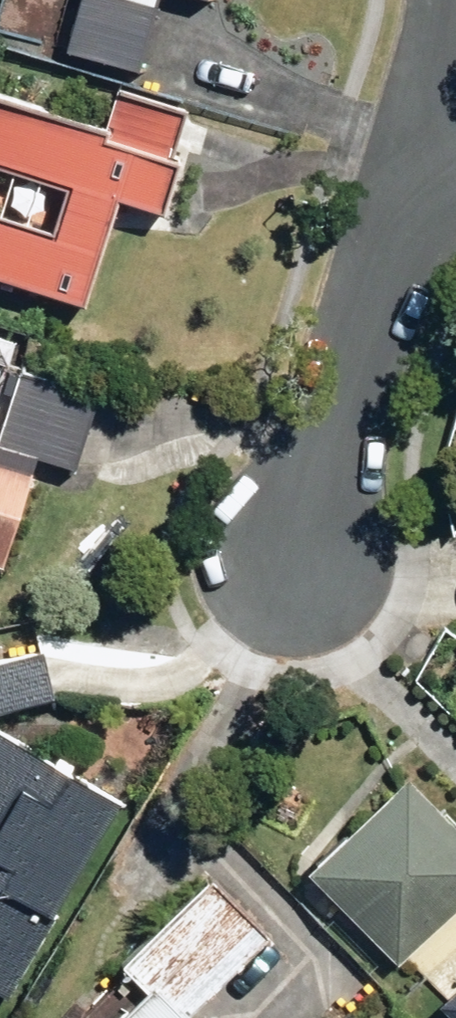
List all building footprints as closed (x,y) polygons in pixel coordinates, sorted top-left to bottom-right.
[(59,56),(135,75),(155,0),(73,0),(59,56)] [(58,191),(44,236),(0,223),(0,288),(77,312),(109,207),(156,221),(175,161),(166,158),(180,113),(113,93),(99,138),(45,121),(48,112),(0,98),(0,174),(58,191)] [(91,398),(11,375),(0,412),(0,457),(26,464),(69,476),(91,398)] [(26,464),(0,457),(0,557),(26,464)] [(33,652),(0,660),(0,711),(44,700),(33,652)] [(0,742),(0,1003),(47,925),(42,922),(110,808),(0,742)] [(299,873),(389,965),(399,955),(441,998),(432,1007),(442,1017),(455,1017),(455,844),(393,780),(299,873)] [(110,1017),(183,1017),(259,943),(198,881),(111,968),(135,992),(110,1017)]
